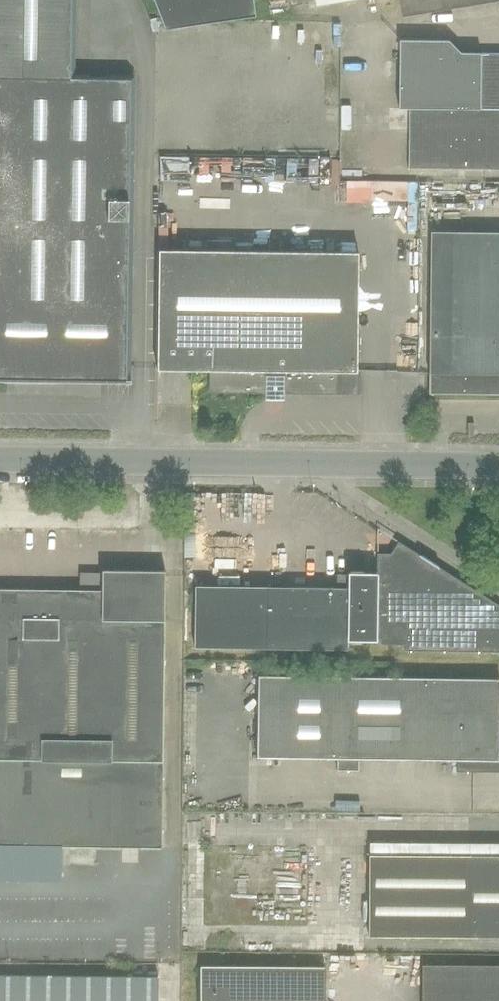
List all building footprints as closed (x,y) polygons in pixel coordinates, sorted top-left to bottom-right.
[(131,79),(70,78),(72,0),(0,0),(0,379),(127,381),(131,79)] [(165,29),(255,16),(253,0),(154,0),(165,29)] [(498,1),(498,0),(400,0),(403,17),(498,1)] [(409,109),(498,110),(498,53),(460,53),(448,41),(399,40),(399,109),(409,109)] [(409,109),(409,168),(498,169),(498,110),(409,109)] [(350,179),(349,199),(374,200),(374,179),(350,179)] [(431,232),(430,394),(498,394),(498,233),(431,232)] [(159,250),(157,370),(211,371),(211,391),(266,391),(266,400),(284,400),(284,392),(339,392),(340,392),(342,392),(344,391),(345,391),(347,390),(348,389),(349,388),(351,387),(352,386),(353,385),(354,383),(355,382),(355,380),(356,379),(356,377),(357,376),(357,374),(357,372),(358,252),(181,250),(161,250),(159,250)] [(439,567),(419,555),(398,542),(391,554),(376,554),(376,574),(334,574),(334,587),(193,587),(193,649),(346,649),(346,642),(380,643),(380,644),(405,645),(405,651),(497,652),(498,652),(498,606),(439,567)] [(164,619),(165,571),(102,570),(102,590),(0,589),(0,846),(161,848),(164,619)] [(498,679),(257,676),(256,758),(336,759),(336,771),(358,771),(358,759),(456,760),(456,772),(498,772),(498,750),(498,679)] [(369,856),(369,937),(498,938),(498,856),(369,856)] [(423,966),(423,1000),(498,1000),(498,966),(423,966)] [(324,967),(199,968),(199,1000),(324,1000),(324,967)] [(156,976),(0,975),(0,1000),(155,1000),(156,976)]
